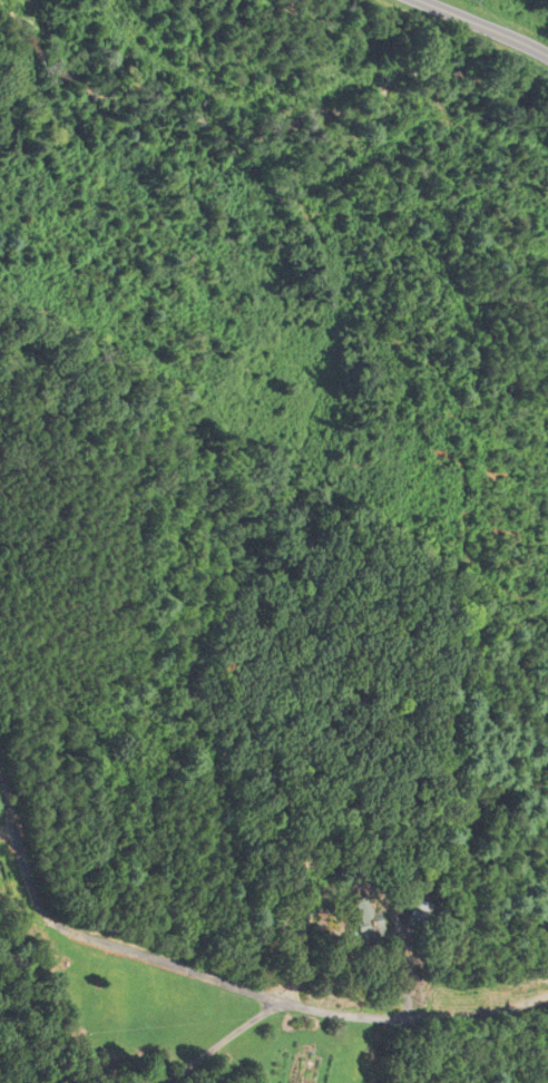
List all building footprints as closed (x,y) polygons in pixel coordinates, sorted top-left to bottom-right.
[(352,929),(358,944),(381,934),(374,919),(352,929)]
